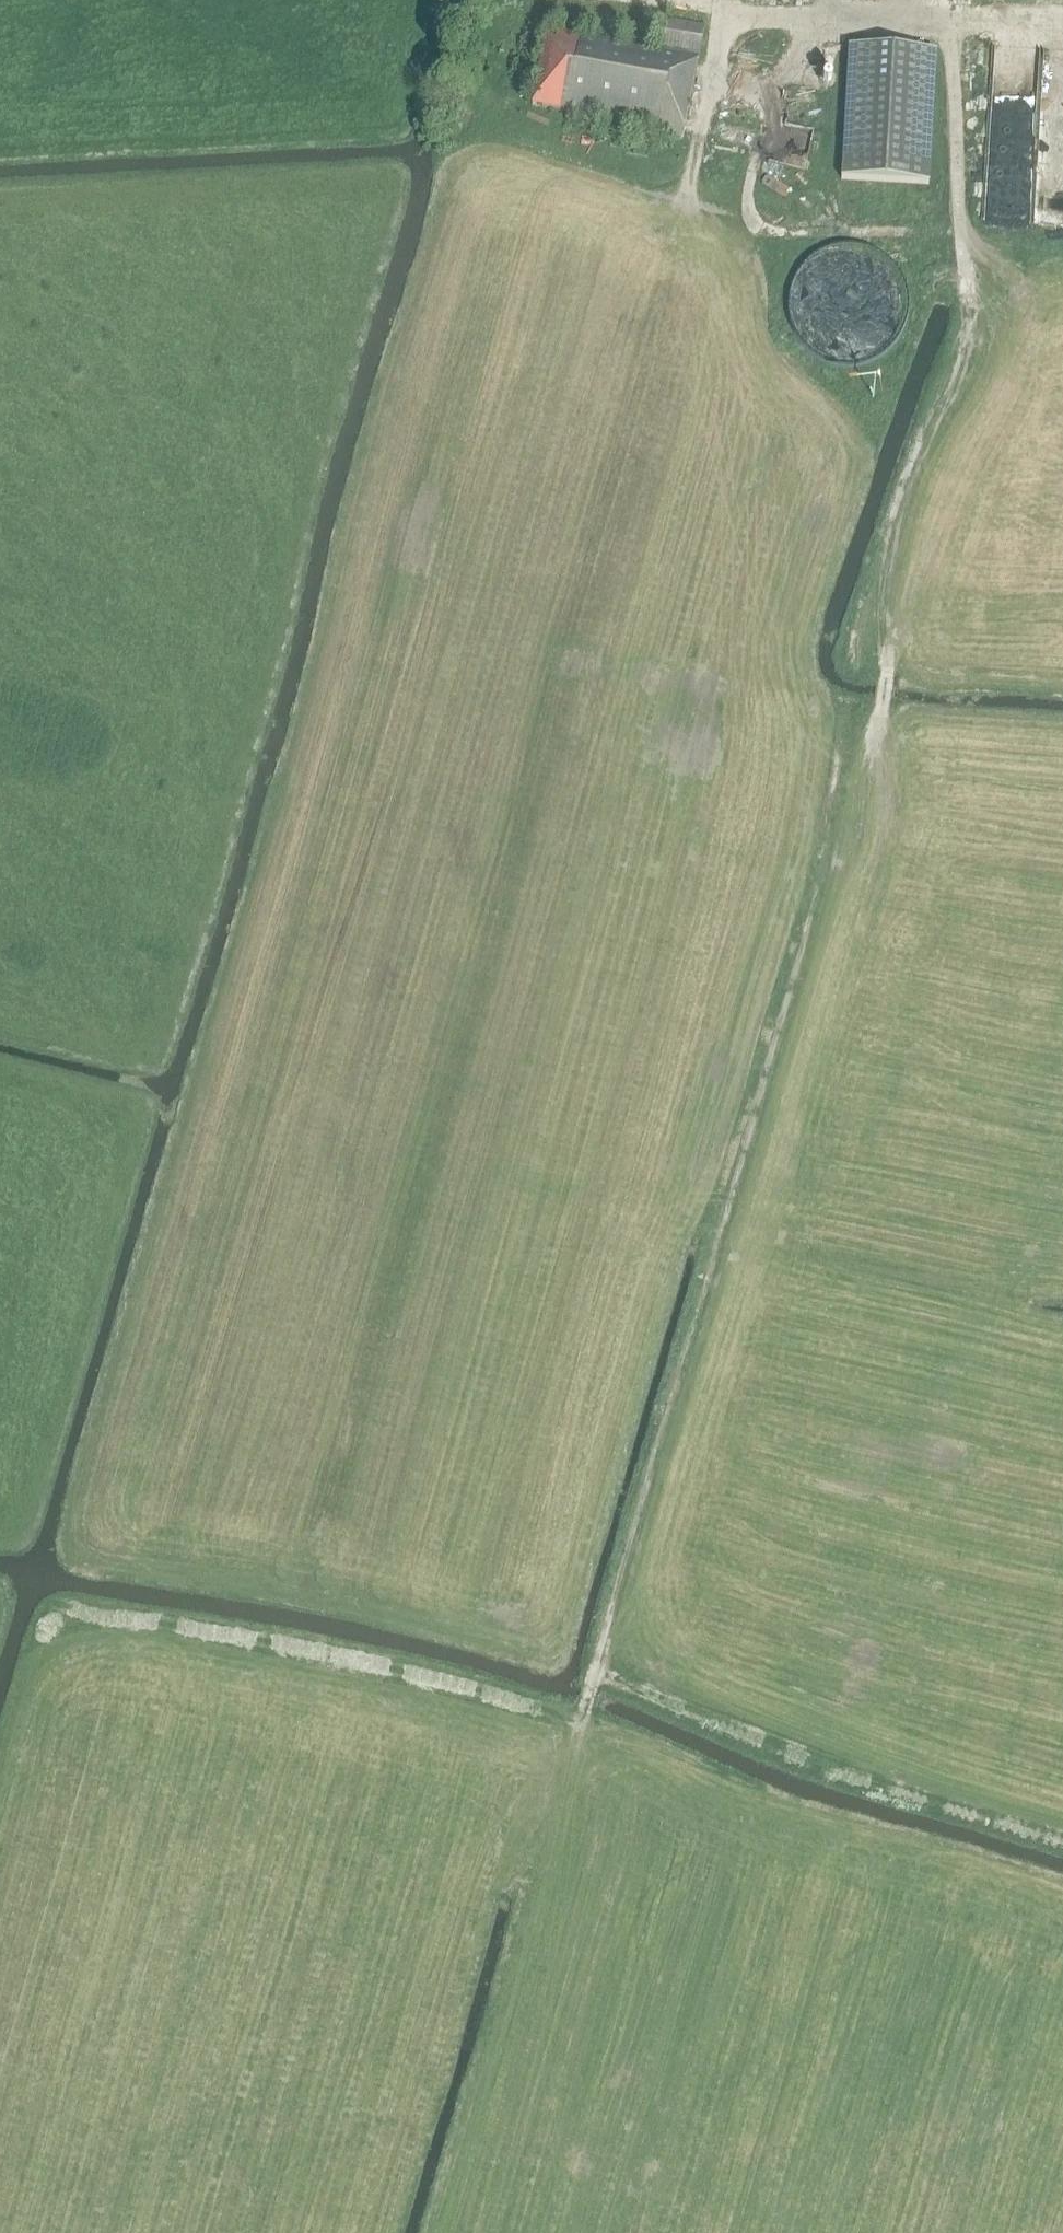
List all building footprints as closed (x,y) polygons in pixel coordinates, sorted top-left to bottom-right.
[(564,119),(682,140),(703,26),(660,18),(654,49),(545,29),(531,105),(566,112),(564,119)] [(837,181),(925,187),(934,55),(846,49),(837,181)] [(1055,155),(1054,168),(1062,169),(1062,155),(1055,155)] [(790,331),(878,363),(913,268),(824,236),(790,331)]
